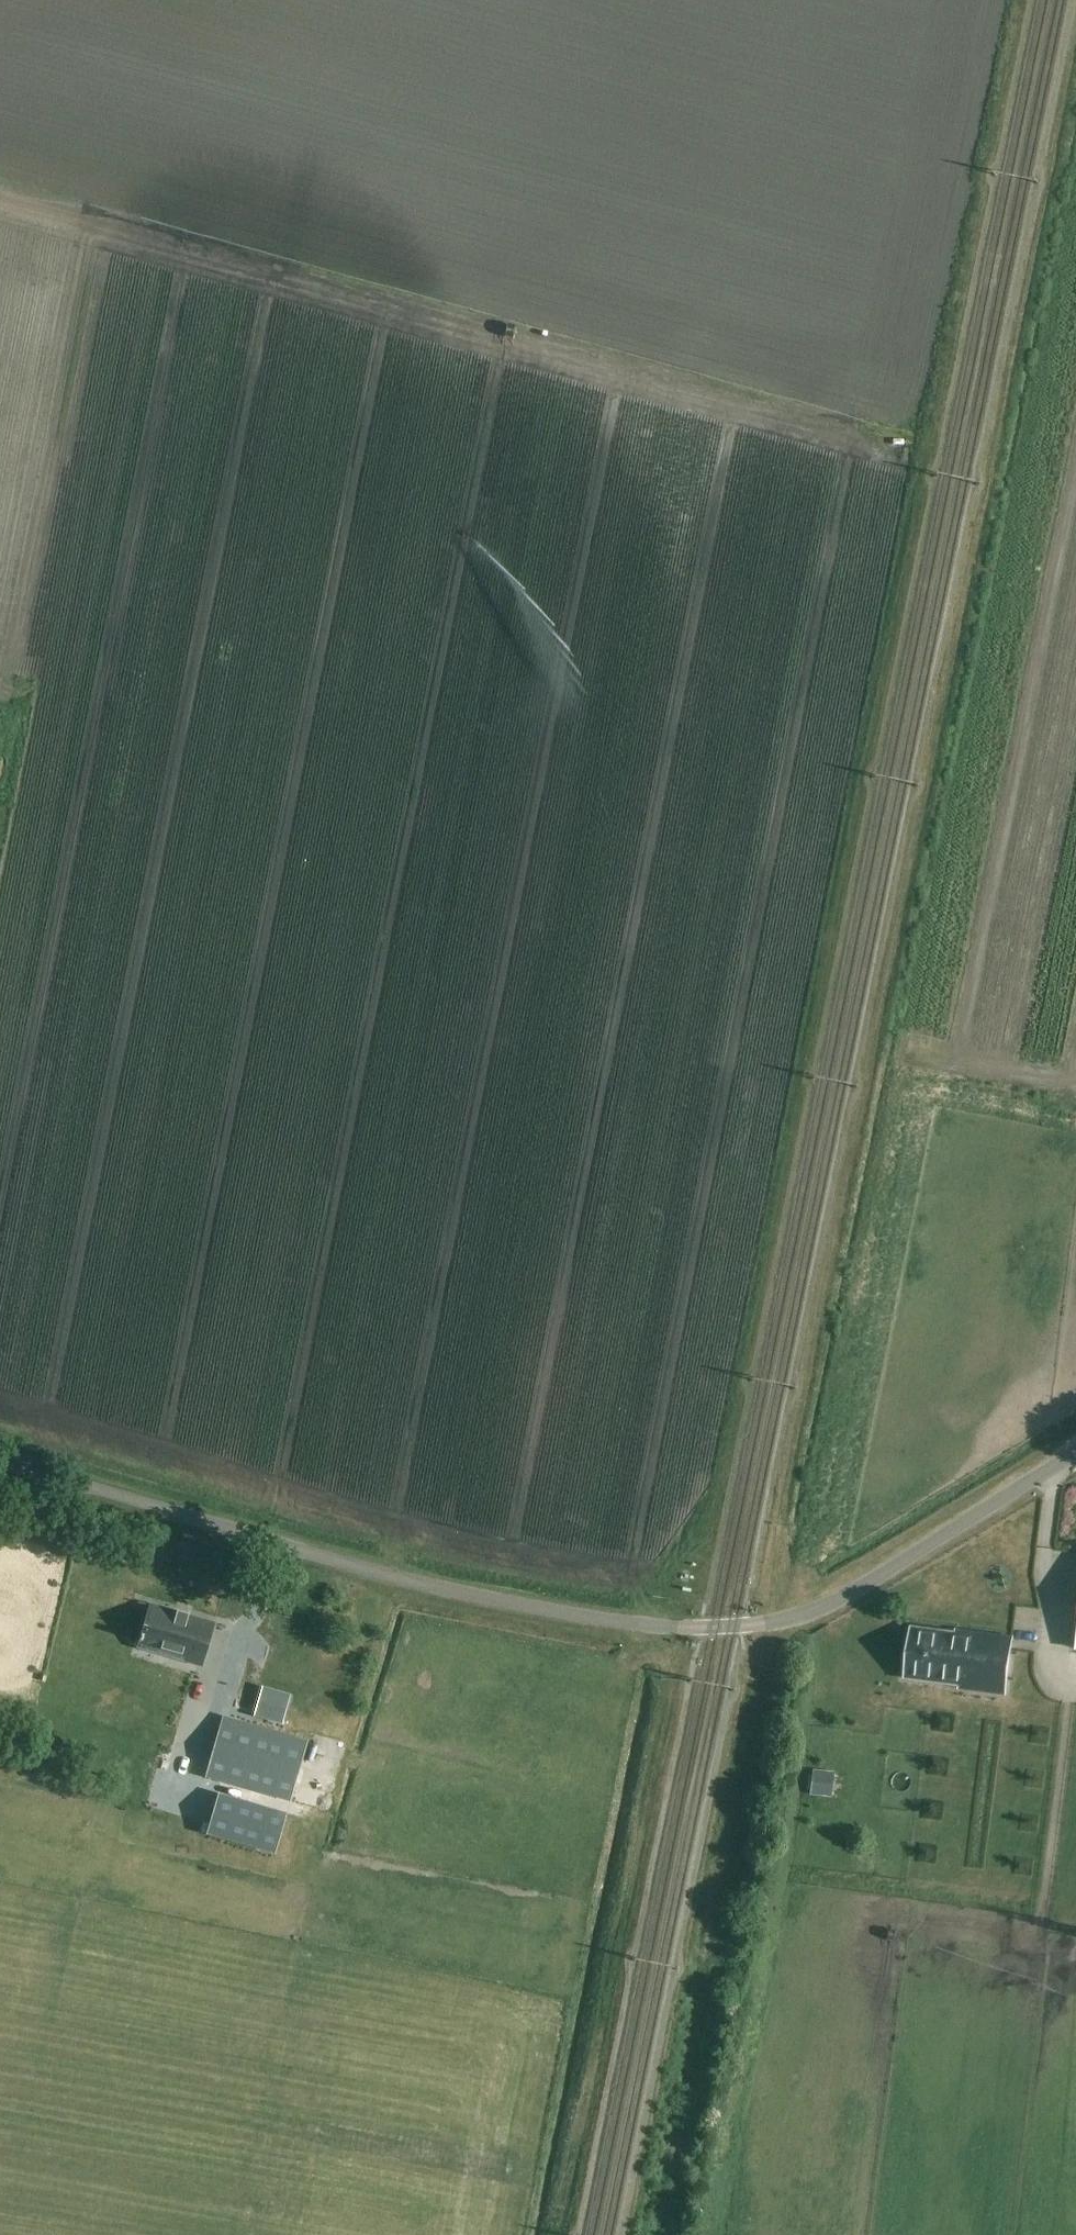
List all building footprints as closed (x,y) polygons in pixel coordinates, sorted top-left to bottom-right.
[(211,1624),(150,1606),(142,1636),(162,1641),(160,1648),(188,1656),(187,1662),(195,1664),(201,1666),(213,1625),(211,1624)] [(299,1662),(307,1635),(270,1624),(262,1652),(242,1647),(203,1780),(289,1803),(312,1722),(290,1718),(306,1664),(299,1662)] [(1005,1691),(1011,1643),(913,1630),(907,1678),(1005,1691)] [(1025,1781),(1028,1765),(1015,1762),(1011,1779),(1025,1781)] [(811,1771),(808,1795),(832,1798),(835,1774),(811,1771)] [(215,1792),(203,1834),(274,1855),(286,1813),(215,1792)]
